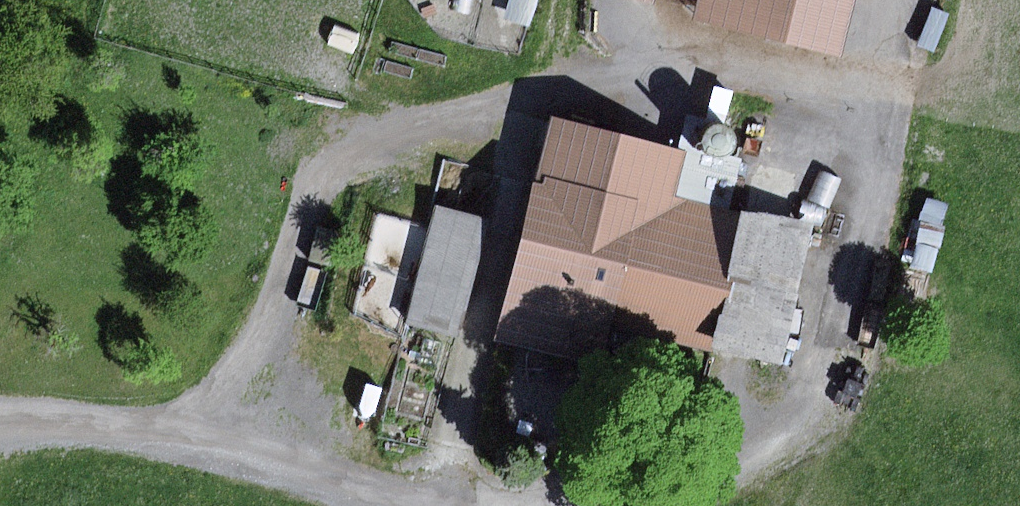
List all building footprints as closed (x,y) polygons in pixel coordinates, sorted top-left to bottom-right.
[(694,23),(843,60),(858,0),(700,0),(694,23)] [(686,150),(554,118),(498,342),(603,368),(614,324),(711,346),(744,207),(676,190),(686,150)] [(729,156),(735,154),(739,150),(742,145),(743,139),(741,134),(739,129),(735,126),(730,124),(725,123),(720,124),(715,127),(712,130),(710,135),(709,141),(710,146),(713,151),(718,155),(723,157),(729,156)] [(436,207),(405,326),(461,340),(492,221),(436,207)] [(818,224),(744,207),(711,346),(785,364),(818,224)]
